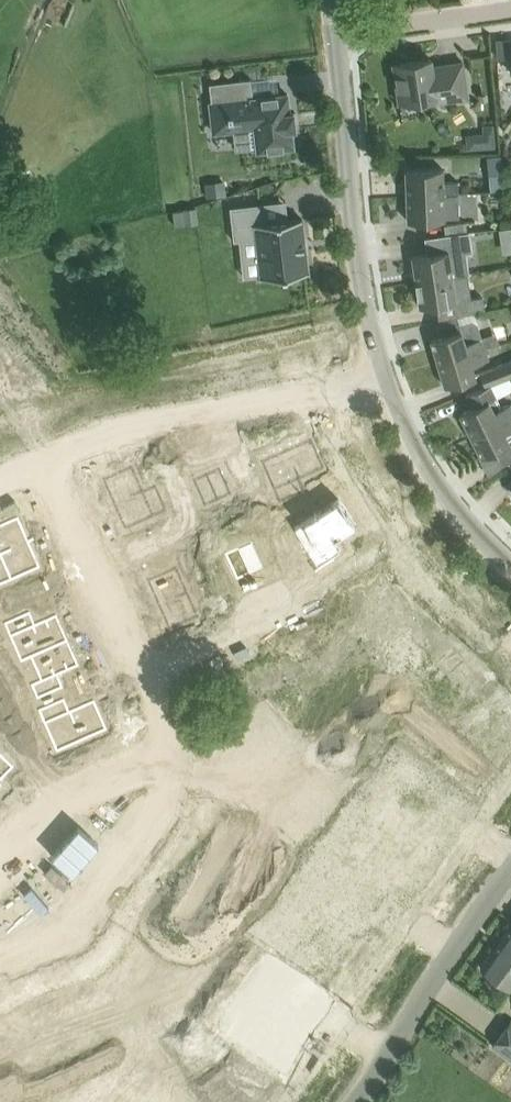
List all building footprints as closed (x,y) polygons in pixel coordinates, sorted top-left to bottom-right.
[(510,38),(496,39),(498,57),(510,56),(510,49),(510,38)] [(400,102),(417,99),(418,104),(468,96),(463,60),(432,65),(431,57),(394,63),(400,102)] [(293,111),(290,111),(287,93),(253,97),(251,78),(209,83),(212,102),(210,102),(214,131),(255,126),(258,150),(293,146),(291,127),(295,127),(293,111)] [(493,124),(483,125),(483,132),(485,147),(495,146),(493,124)] [(501,155),(489,156),(492,178),(503,177),(501,155)] [(406,169),(407,195),(457,192),(456,179),(443,180),(443,167),(406,169)] [(457,192),(407,195),(408,220),(445,218),(445,216),(458,216),(457,192)] [(262,202),(230,206),(233,239),(257,237),(262,277),(308,271),(302,217),(265,221),(262,202)] [(184,210),(173,211),(175,224),(197,221),(196,207),(184,209),(184,210)] [(444,222),(447,234),(460,233),(459,231),(468,229),(466,219),(444,222)] [(412,255),(416,280),(464,273),(460,247),(412,255)] [(416,280),(420,306),(457,300),(455,286),(469,285),(467,273),(416,280)] [(461,298),(463,311),(486,308),(483,295),(461,298)] [(431,338),(438,362),(486,348),(479,321),(473,318),(462,321),(463,323),(458,324),(456,317),(435,323),(438,336),(431,338)] [(486,348),(438,362),(445,385),(476,376),(472,363),(489,358),(486,348)] [(482,384),(510,372),(510,356),(476,370),(482,384)] [(471,434),(510,415),(510,402),(495,410),(490,398),(500,393),(495,383),(469,394),(474,405),(460,412),(471,434)] [(471,434),(482,456),(491,475),(510,459),(510,415),(471,434)] [(311,436),(271,454),(283,482),(273,486),(279,500),(305,489),(299,477),(324,466),(311,436)] [(133,465),(103,478),(121,518),(150,505),(133,465)] [(220,467),(207,473),(218,498),(231,493),(220,467)] [(207,473),(194,479),(205,504),(218,498),(207,473)] [(339,495),(302,519),(318,545),(309,550),(318,563),(341,548),(334,537),(356,522),(339,495)] [(12,578),(8,568),(36,556),(18,515),(0,523),(0,583),(12,578)] [(252,540),(239,546),(250,571),(263,566),(252,540)] [(239,546),(226,552),(237,577),(250,571),(239,546)] [(181,575),(152,588),(170,628),(199,615),(181,575)] [(396,586),(365,617),(388,640),(419,609),(396,586)] [(30,610),(4,621),(10,635),(20,631),(31,655),(68,638),(56,613),(35,622),(30,610)] [(444,634),(413,665),(435,686),(427,694),(438,704),(458,685),(448,675),(467,656),(444,634)] [(68,638),(31,655),(41,678),(31,683),(38,697),(63,686),(58,673),(79,664),(68,638)] [(354,651),(343,661),(362,681),(373,671),(354,651)] [(307,660),(282,681),(311,715),(334,695),(341,704),(353,694),(335,672),(324,681),(307,660)] [(455,721),(466,732),(474,724),(495,746),(510,730),(510,700),(503,692),(484,711),(475,701),(455,721)] [(64,697),(39,708),(45,722),(54,718),(67,746),(107,728),(94,698),(69,709),(64,697)] [(14,765),(0,752),(0,779),(14,765)] [(270,883),(261,896),(268,901),(277,888),(270,883)] [(239,915),(229,929),(237,934),(246,920),(239,915)] [(481,967),(510,988),(510,924),(481,967)] [(273,965),(261,982),(274,991),(244,1035),(286,1063),(316,1020),(289,1001),(300,984),(273,965)] [(510,1059),(510,1021),(509,1019),(503,1024),(492,1038),(490,1045),(510,1059)] [(3,1057),(7,1066),(21,1060),(10,1035),(0,1039),(0,1058),(3,1057)] [(159,1053),(138,1069),(162,1101),(195,1101),(159,1053)] [(102,1063),(87,1069),(91,1078),(106,1071),(102,1063)] [(87,1069),(72,1076),(76,1084),(91,1078),(87,1069)]
